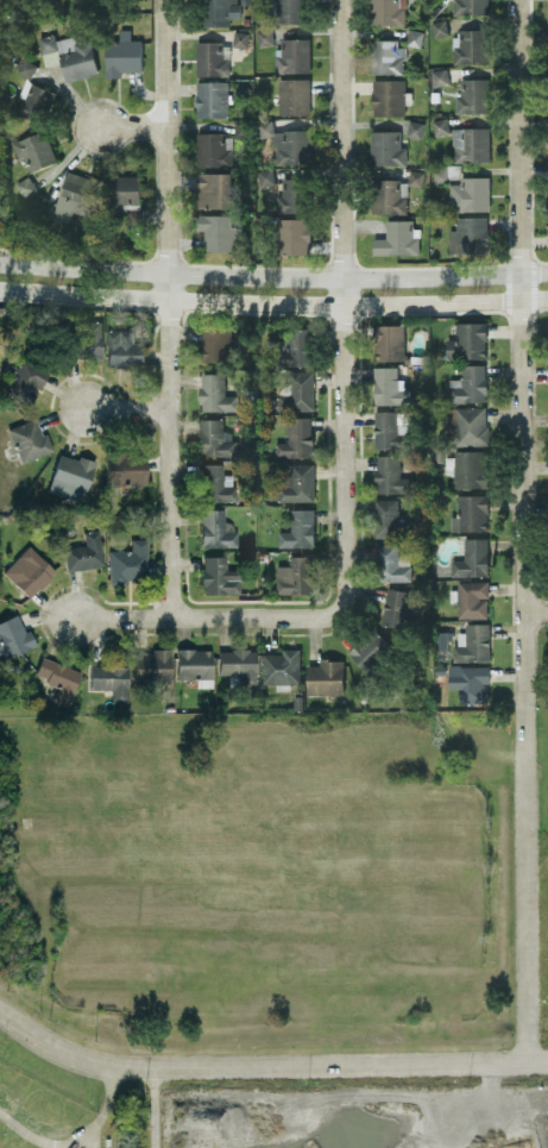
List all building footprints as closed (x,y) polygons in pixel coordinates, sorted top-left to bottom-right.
[(229,17),(239,17),(239,0),(201,0),(202,25),(229,24),(229,17)] [(277,22),(305,22),(304,0),(276,0),(277,22)] [(405,22),(405,0),(370,0),(370,23),(405,22)] [(488,13),(488,0),(454,0),(454,13),(488,13)] [(431,20),(433,36),(447,34),(446,19),(431,20)] [(141,70),(142,39),(130,38),(131,28),(119,28),(119,39),(106,39),(105,76),(121,76),(121,69),(141,70)] [(406,44),(421,46),(423,30),(408,28),(406,44)] [(487,28),(458,28),(459,46),(453,46),(453,63),(488,62),(487,28)] [(248,31),(234,30),(233,45),(247,46),(248,31)] [(91,38),(75,41),(74,35),(55,39),(54,33),(39,36),(42,52),(58,48),(65,80),(98,73),(91,38)] [(310,71),(310,37),(281,37),(281,55),(276,55),(276,70),(310,71)] [(403,72),(404,45),(396,45),(396,39),(371,39),(370,72),(403,72)] [(224,40),(196,41),(196,75),(229,74),(229,56),(224,56),(224,40)] [(18,69),(29,77),(37,65),(26,57),(18,69)] [(446,67),(431,69),(433,85),(449,82),(446,67)] [(309,77),(278,78),(279,113),(310,112),(309,77)] [(488,77),(459,78),(459,93),(455,93),(455,112),(489,111),(488,77)] [(56,91),(26,79),(14,109),(44,121),(56,91)] [(197,116),(228,116),(228,80),(196,80),(197,116)] [(432,118),(433,134),(449,132),(447,117),(432,118)] [(421,136),(423,121),(409,119),(407,134),(421,136)] [(275,164),(311,163),(310,128),(273,130),(272,120),(258,120),(259,135),(274,135),(275,164)] [(489,126),(452,127),(453,161),(489,160),(489,126)] [(371,130),(371,164),(406,163),(406,146),(400,146),(400,129),(371,130)] [(29,169),(56,162),(47,130),(13,139),(18,159),(25,157),(29,169)] [(225,131),(197,132),(197,166),(233,165),(232,148),(225,148),(225,131)] [(434,182),(448,181),(446,165),(433,166),(434,182)] [(273,183),(273,168),(258,169),(259,184),(273,183)] [(422,186),(424,170),(409,169),(408,184),(422,186)] [(72,209),(89,214),(98,179),(66,170),(58,200),(38,194),(33,214),(69,223),(72,209)] [(232,207),(232,171),(198,171),(197,206),(232,207)] [(140,174),(106,175),(107,209),(125,209),(125,204),(140,204),(140,174)] [(37,188),(29,175),(16,183),(25,196),(37,188)] [(489,175),(460,176),(460,182),(449,182),(450,210),(489,209),(489,175)] [(277,212),(305,211),(304,177),(281,177),(281,194),(276,194),(277,212)] [(407,213),(407,179),(372,178),(372,212),(407,213)] [(240,250),(240,226),(234,226),(234,214),(198,213),(198,229),(204,229),(204,249),(240,250)] [(488,216),(456,215),(456,229),(449,229),(449,252),(487,252),(488,216)] [(277,217),(278,253),(310,252),(310,217),(277,217)] [(418,252),(417,218),(386,218),(387,236),(373,237),(373,253),(418,252)] [(77,319),(75,357),(101,358),(102,320),(77,319)] [(487,322),(456,321),(456,338),(446,338),(446,357),(487,357),(487,322)] [(405,323),(376,323),(375,359),(404,359),(405,323)] [(311,327),(288,327),(287,340),(276,340),(276,364),(310,365),(311,327)] [(107,366),(145,365),(145,341),(133,342),(133,328),(106,328),(107,366)] [(231,329),(202,329),(201,358),(240,359),(240,338),(231,337),(231,329)] [(40,388),(49,372),(23,357),(3,391),(27,406),(38,387),(40,388)] [(486,364),(461,363),(461,378),(448,378),(448,401),(486,401),(486,364)] [(374,403),(409,402),(409,388),(404,388),(404,378),(398,378),(398,365),(373,365),(374,403)] [(313,409),(313,370),(290,370),(290,393),(277,393),(277,408),(313,409)] [(238,410),(238,394),(225,394),(225,372),(200,371),(200,409),(238,410)] [(487,443),(487,405),(448,406),(448,430),(455,430),(455,444),(487,443)] [(373,410),(374,448),(410,447),(409,422),(398,423),(398,409),(373,410)] [(312,416),(287,416),(287,441),(275,441),(275,456),(312,455),(312,416)] [(21,462),(50,452),(38,417),(8,427),(21,462)] [(223,417),(199,418),(200,455),(236,455),(236,438),(223,439),(223,417)] [(146,485),(145,451),(105,451),(105,485),(146,485)] [(445,473),(454,472),(454,487),(486,486),(485,451),(445,451),(445,473)] [(95,461),(78,455),(77,459),(59,453),(48,491),(83,502),(95,461)] [(400,454),(376,454),(375,491),(413,492),(413,476),(400,476),(400,454)] [(314,500),(314,462),(290,462),(290,475),(280,475),(280,500),(314,500)] [(223,463),(200,464),(201,501),(236,500),(236,485),(223,485),(223,463)] [(488,494),(457,493),(456,515),(450,515),(450,529),(487,530),(488,494)] [(409,520),(398,520),(397,498),(374,498),(375,537),(410,536),(409,520)] [(314,507),(291,507),(291,530),(278,530),(278,546),(315,545),(314,507)] [(202,547),(236,546),(235,521),(224,522),(223,508),(201,509),(202,547)] [(67,572),(105,564),(98,529),(83,532),(85,544),(62,548),(67,572)] [(487,536),(463,537),(464,558),(450,559),(451,575),(489,574),(487,536)] [(109,584),(128,584),(128,578),(148,577),(147,538),(130,539),(130,549),(108,550),(109,584)] [(376,542),(375,579),(410,580),(411,554),(398,554),(398,543),(376,542)] [(56,571),(28,545),(2,573),(30,598),(56,571)] [(276,565),(277,592),(313,592),(312,554),(289,555),(289,564),(276,565)] [(239,592),(238,569),(226,569),(226,555),(202,556),(203,593),(239,592)] [(458,617),(488,616),(487,580),(457,580),(458,617)] [(381,623),(406,627),(412,590),(387,586),(381,623)] [(20,615),(0,624),(0,660),(33,645),(20,615)] [(489,622),(465,622),(465,631),(456,631),(457,660),(490,660),(489,622)] [(349,653),(367,671),(391,646),(372,628),(349,653)] [(262,682),(299,683),(300,648),(280,647),(280,652),(263,652),(262,682)] [(212,649),(176,648),(176,678),(197,679),(197,687),(211,687),(212,649)] [(240,674),(240,686),(256,686),(255,649),(218,649),(219,674),(240,674)] [(134,683),(171,683),(171,650),(133,651),(134,683)] [(35,677),(58,683),(53,701),(70,705),(80,668),(40,658),(35,677)] [(306,663),(307,694),(344,693),(343,658),(319,658),(319,663),(306,663)] [(487,664),(458,665),(460,702),(488,701),(487,664)] [(111,702),(128,702),(128,666),(91,665),(90,689),(112,689),(111,702)]
